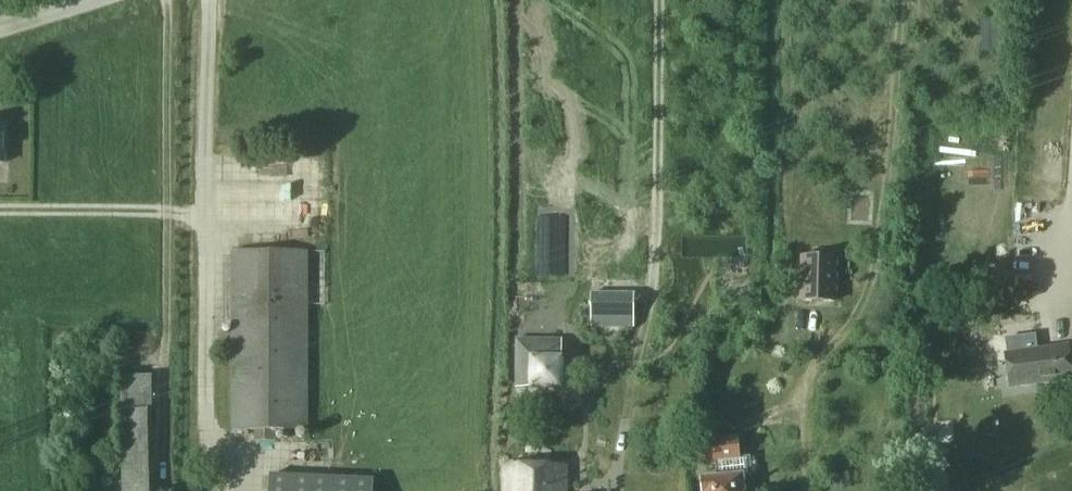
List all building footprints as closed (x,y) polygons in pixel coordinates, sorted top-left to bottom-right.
[(250,165),(249,198),(296,199),(297,167),(250,165)] [(231,252),(231,431),(254,432),(254,442),(275,443),(275,432),(308,432),(309,252),(231,252)] [(802,258),(801,304),(836,305),(836,258),(802,258)] [(634,329),(634,303),(590,303),(590,329),(634,329)] [(516,340),(516,388),(529,389),(529,392),(564,392),(564,356),(562,356),(562,339),(516,340)] [(1069,346),(1005,355),(1010,389),(1071,381),(1071,367),(1069,346)] [(148,395),(120,395),(120,412),(148,411),(148,395)] [(154,411),(148,411),(120,412),(122,490),(156,490),(154,411)] [(722,463),(739,462),(740,462),(739,438),(701,440),(702,464),(722,463)] [(741,477),(740,477),(739,462),(722,463),(723,478),(702,480),(703,490),(743,490),(741,477)] [(567,467),(504,466),(504,490),(567,490),(567,467)] [(268,477),(268,490),(375,490),(375,480),(268,477)]
